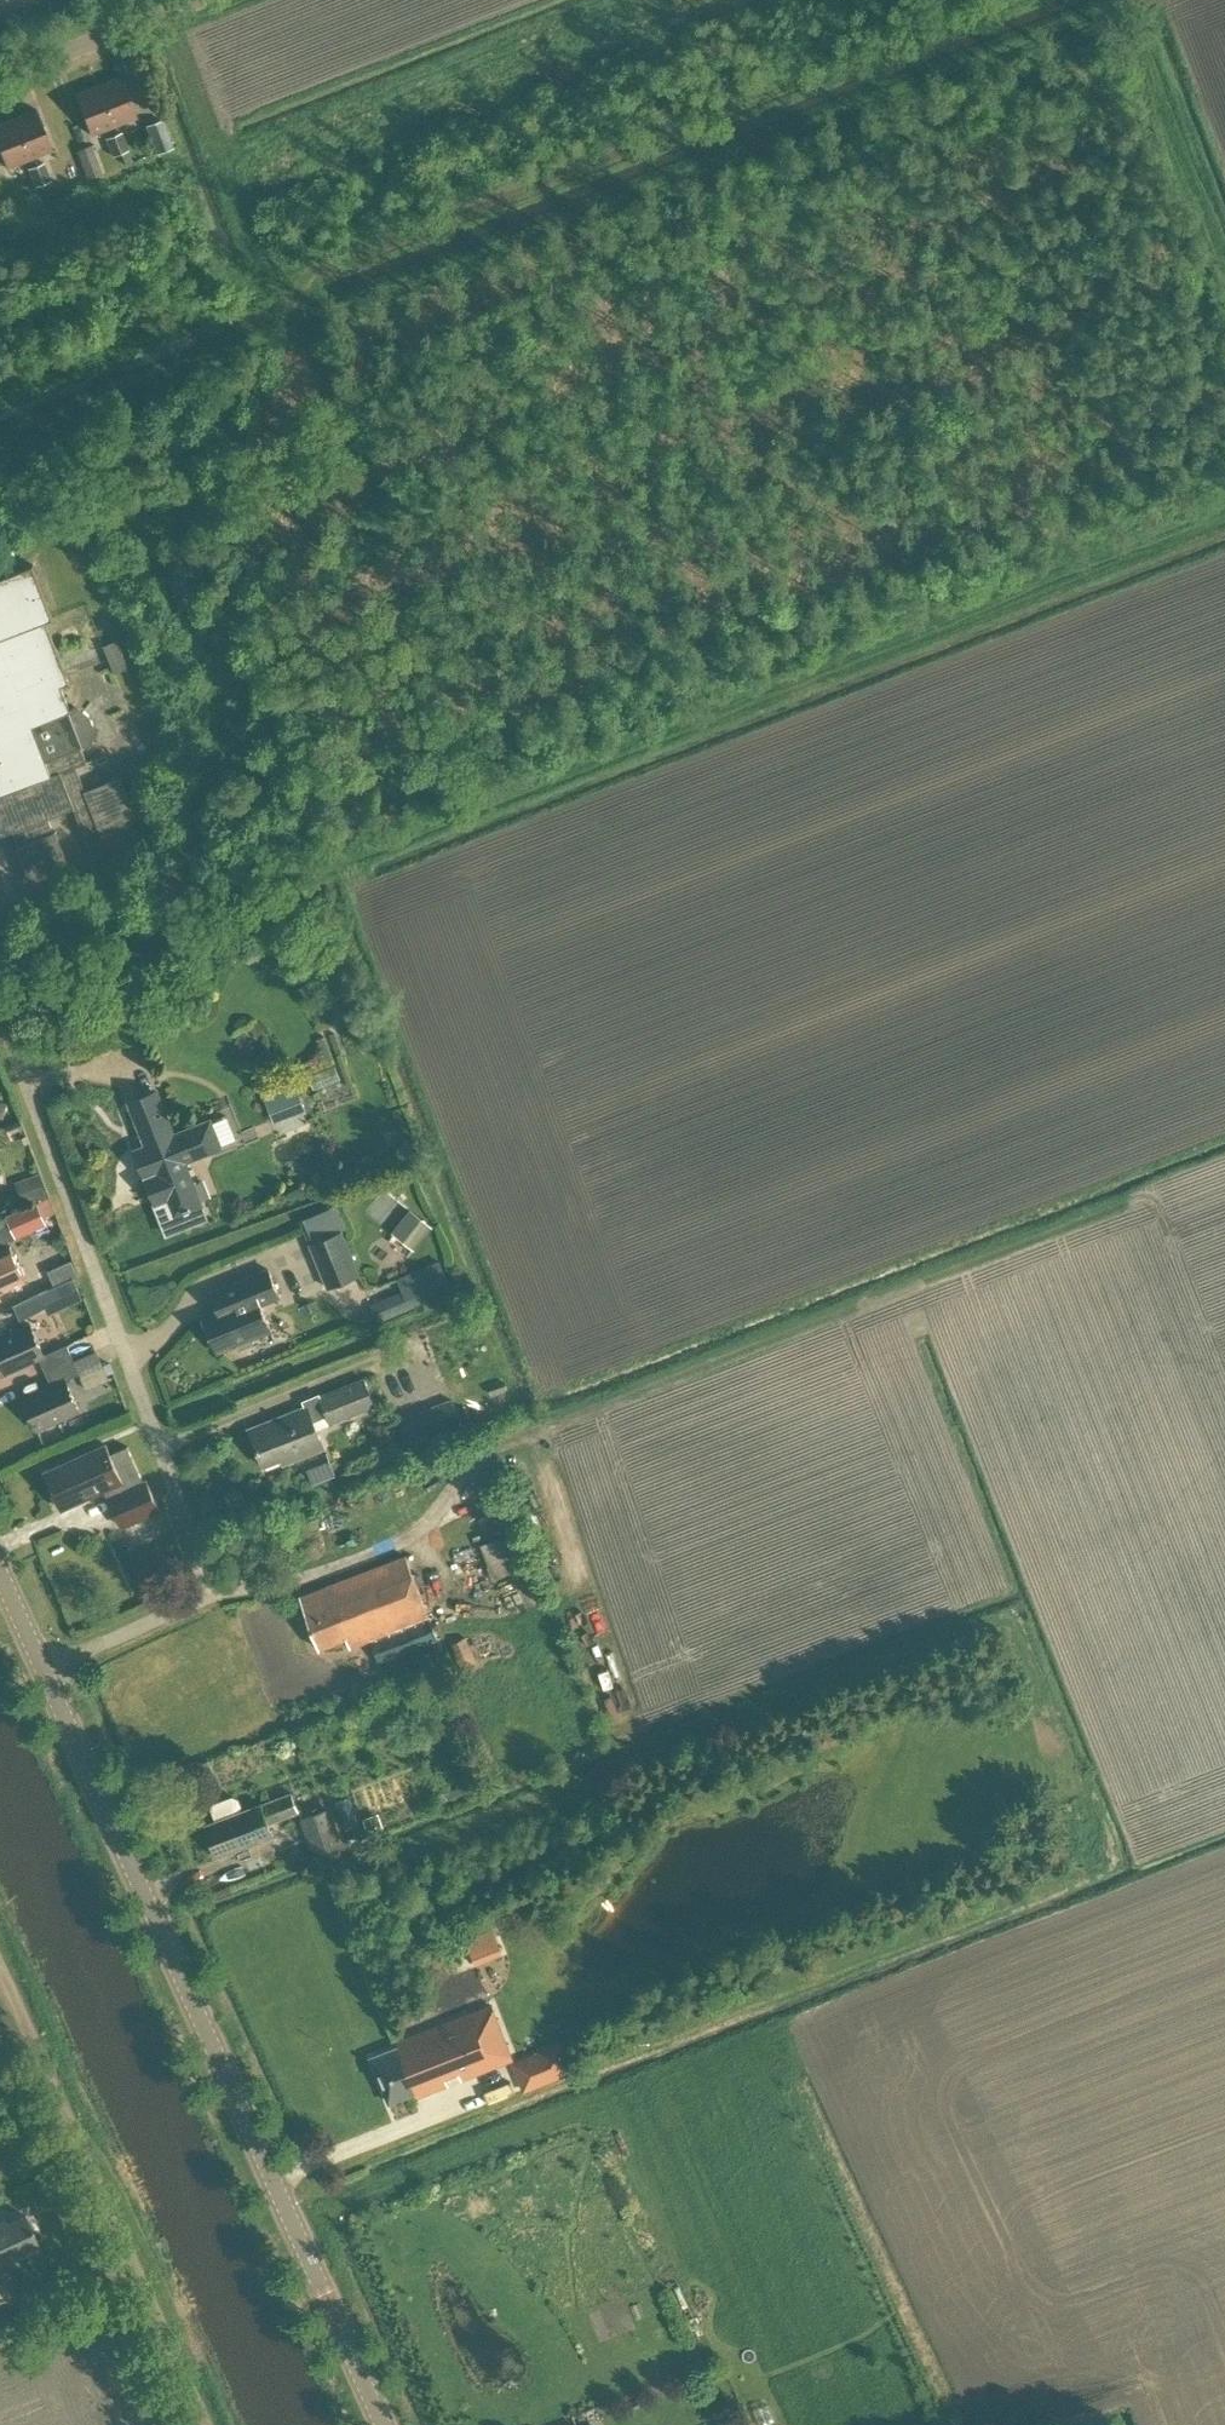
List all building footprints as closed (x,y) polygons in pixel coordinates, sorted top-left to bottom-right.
[(120,77),(97,86),(113,126),(136,117),(120,77)] [(97,86),(74,95),(90,135),(113,126),(97,86)] [(36,110),(13,119),(29,159),(51,150),(36,110)] [(0,124),(0,154),(5,168),(29,159),(13,119),(0,124)] [(170,140),(161,119),(145,126),(154,147),(170,140)] [(112,155),(128,149),(121,132),(105,138),(112,155)] [(35,186),(50,180),(43,162),(28,168),(35,186)] [(2,837),(13,832),(18,846),(17,847),(31,883),(68,869),(54,832),(54,833),(48,819),(74,809),(84,835),(99,829),(100,831),(136,816),(121,779),(87,793),(77,767),(87,764),(81,748),(83,748),(90,747),(89,728),(85,720),(69,709),(66,714),(57,691),(65,687),(41,625),(49,621),(28,567),(0,578),(0,832),(2,837)] [(116,672),(130,667),(119,640),(105,645),(116,672)] [(305,1109),(294,1080),(263,1092),(274,1121),(305,1109)] [(157,1093),(130,1104),(147,1146),(136,1151),(157,1203),(155,1204),(167,1235),(207,1219),(185,1163),(221,1148),(210,1121),(174,1136),(157,1093)] [(47,1170),(20,1178),(26,1201),(54,1194),(47,1170)] [(416,1250),(433,1227),(411,1210),(393,1233),(416,1250)] [(360,1274),(342,1230),(310,1243),(329,1287),(360,1274)] [(26,1280),(11,1246),(0,1251),(0,1291),(26,1280)] [(379,1322),(424,1303),(452,1291),(440,1262),(397,1280),(403,1294),(373,1307),(379,1322)] [(246,1300),(203,1317),(217,1353),(236,1345),(238,1350),(253,1344),(251,1339),(271,1331),(260,1305),(279,1297),(268,1270),(239,1282),(246,1300)] [(73,1359),(67,1345),(44,1355),(30,1324),(0,1338),(0,1371),(2,1375),(39,1358),(46,1372),(73,1359)] [(73,1359),(46,1372),(52,1385),(23,1398),(37,1430),(80,1411),(66,1380),(80,1374),(73,1359)] [(307,1407),(249,1430),(264,1467),(293,1455),(295,1460),(324,1448),(317,1429),(375,1406),(364,1379),(320,1396),(319,1396),(305,1402),(307,1407)] [(106,1445),(45,1472),(61,1509),(105,1490),(122,1527),(160,1510),(146,1480),(143,1482),(128,1447),(110,1454),(106,1445)] [(319,1479),(343,1474),(340,1457),(315,1463),(319,1479)] [(517,1533),(490,1541),(500,1576),(527,1568),(517,1533)] [(379,1663),(438,1639),(406,1556),(299,1597),(319,1649),(346,1639),(350,1649),(371,1641),(379,1663)] [(461,1666),(490,1653),(482,1635),(474,1639),(477,1644),(470,1647),(466,1637),(451,1644),(461,1666)] [(303,1789),(292,1793),(261,1805),(245,1811),(240,1800),(234,1797),(211,1805),(217,1821),(205,1826),(217,1857),(273,1836),(268,1823),(299,1812),(299,1810),(310,1806),(303,1789)] [(344,1844),(330,1808),(301,1820),(315,1855),(344,1844)] [(502,1954),(493,1930),(466,1940),(476,1965),(502,1954)] [(513,2060),(491,2006),(397,2043),(418,2098),(449,2086),(446,2078),(460,2073),(463,2080),(513,2060)] [(560,2048),(515,2068),(524,2091),(570,2072),(564,2056),(560,2048)] [(15,2264),(11,2255),(39,2243),(27,2215),(9,2223),(6,2217),(0,2220),(0,2271),(15,2264)]
